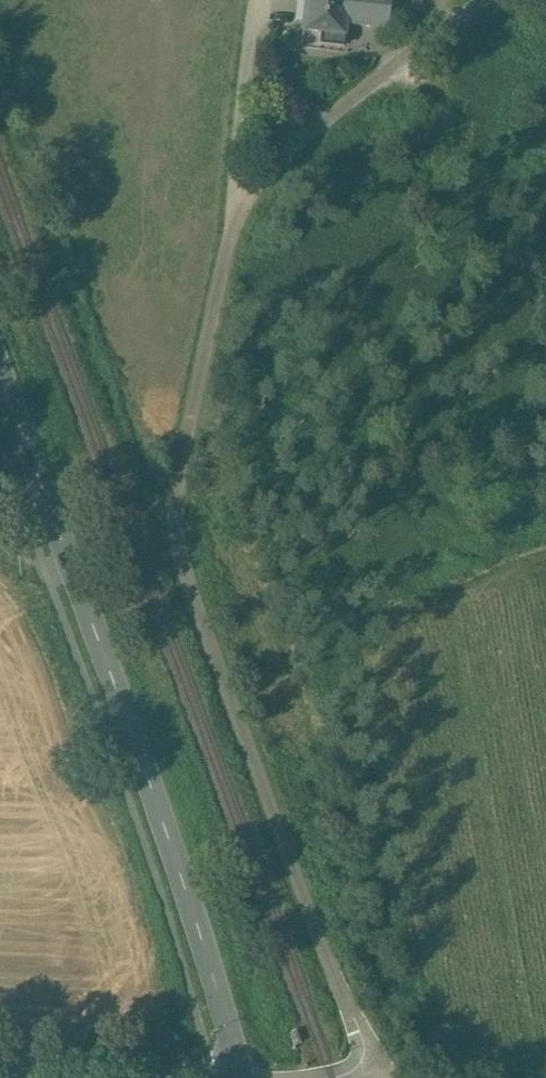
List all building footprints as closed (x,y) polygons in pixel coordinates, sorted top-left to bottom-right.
[(305,3),(298,2),(295,22),(303,23),(300,48),(325,51),(326,46),(341,48),(342,36),(343,27),(344,27),(344,26),(385,30),(386,21),(395,22),(396,0),(306,0),(305,3)] [(395,22),(417,24),(420,0),(396,0),(395,22)]
